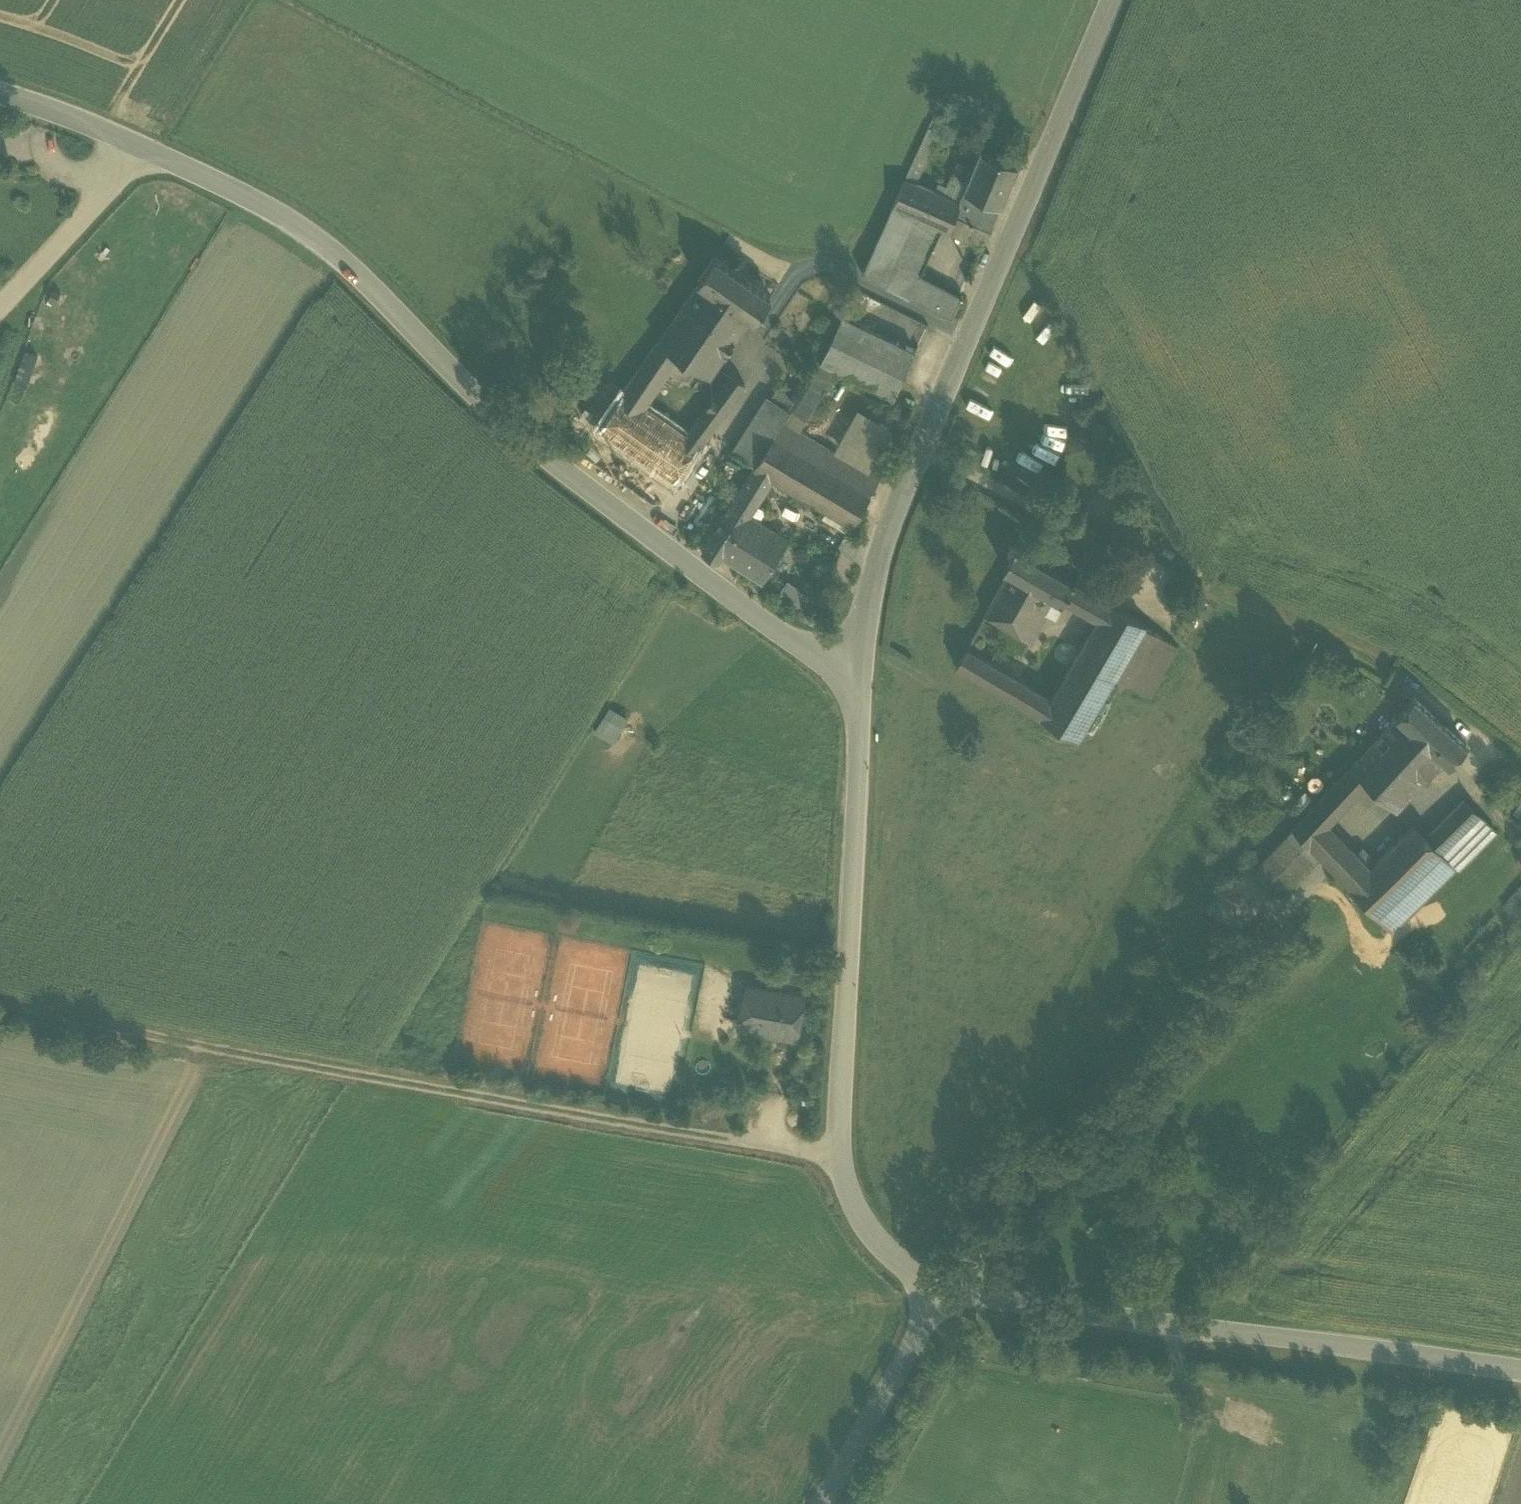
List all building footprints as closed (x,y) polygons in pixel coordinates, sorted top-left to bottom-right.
[(914,182),(938,131),(928,125),(904,178),(914,182)] [(980,149),(974,163),(962,158),(957,171),(969,176),(963,189),(999,205),(1016,165),(1013,163),(1014,158),(1012,153),(1005,150),(1000,152),(998,157),(980,149)] [(914,182),(904,178),(891,207),(913,217),(943,230),(948,232),(956,215),(961,203),(958,201),(914,182)] [(999,205),(963,189),(958,201),(961,203),(956,215),(989,229),(999,205)] [(891,207),(862,272),(883,284),(891,266),(913,217),(891,207)] [(982,247),(989,229),(956,215),(948,232),(982,247)] [(891,266),(920,280),(943,230),(913,217),(891,266)] [(772,300),(716,260),(699,284),(751,321),(755,323),(772,300)] [(891,266),(883,284),(938,312),(951,317),(958,299),(920,280),(891,266)] [(751,321),(700,284),(658,344),(679,358),(710,379),(751,321)] [(889,326),(906,335),(902,342),(914,349),(930,318),(901,303),(889,326)] [(842,316),(819,361),(832,368),(893,397),(915,352),(842,316)] [(658,344),(623,392),(646,409),(679,358),(658,344)] [(810,383),(789,415),(803,423),(824,389),(822,388),(832,368),(820,362),(810,383)] [(731,378),(689,438),(701,447),(744,387),(731,378)] [(795,399),(776,388),(769,400),(788,411),(795,399)] [(646,409),(623,392),(595,432),(673,488),(701,447),(689,438),(646,409)] [(764,397),(730,451),(754,466),(773,436),(774,435),(788,411),(769,400),(764,397)] [(876,479),(783,422),(774,436),(868,492),(876,479)] [(673,488),(595,432),(580,454),(658,508),(673,488)] [(774,435),(773,436),(754,466),(753,468),(772,478),(851,526),(870,494),(868,492),(774,436),(774,435)] [(789,539),(749,514),(772,478),(753,468),(700,552),(716,562),(720,556),(762,582),(789,539)] [(1073,582),(1015,548),(1003,569),(1009,572),(985,614),(1030,642),(1054,598),(1061,602),(1062,600),(1073,582)] [(777,593),(800,605),(807,592),(784,579),(777,593)] [(1108,603),(1073,582),(1062,600),(1097,620),(1108,603)] [(1051,699),(1040,716),(1077,738),(1114,676),(1144,626),(1145,624),(1108,603),(1097,620),(1051,699)] [(1144,626),(1114,676),(1135,688),(1164,639),(1144,626)] [(1177,646),(1164,639),(1135,688),(1148,696),(1177,646)] [(1051,699),(966,648),(956,667),(1040,716),(1051,699)] [(1413,698),(1378,736),(1424,779),(1443,759),(1448,764),(1465,745),(1413,698)] [(622,729),(603,717),(593,733),(612,745),(622,729)] [(1378,736),(1350,766),(1366,782),(1395,810),(1424,779),(1378,736)] [(1350,766),(1292,828),(1308,845),(1327,825),(1366,782),(1350,766)] [(1463,799),(1425,837),(1441,853),(1451,844),(1479,816),(1480,816),(1463,799)] [(1479,816),(1451,844),(1467,859),(1495,831),(1479,816)] [(1368,868),(1348,887),(1376,917),(1441,853),(1425,837),(1412,824),(1368,868)] [(1323,860),(1342,841),(1327,825),(1308,845),(1318,856),(1323,860)] [(1292,828),(1250,874),(1277,901),(1318,856),(1308,845),(1292,828)] [(1332,871),(1352,852),(1342,841),(1323,860),(1332,871)] [(1467,859),(1451,844),(1441,853),(1457,869),(1467,859)] [(1352,852),(1332,871),(1348,887),(1368,868),(1352,852)] [(1457,869),(1441,853),(1376,917),(1391,933),(1457,869)] [(1502,906),(1512,915),(1520,905),(1520,884),(1502,906)] [(804,997),(748,986),(740,1029),(796,1039),(804,997)]
